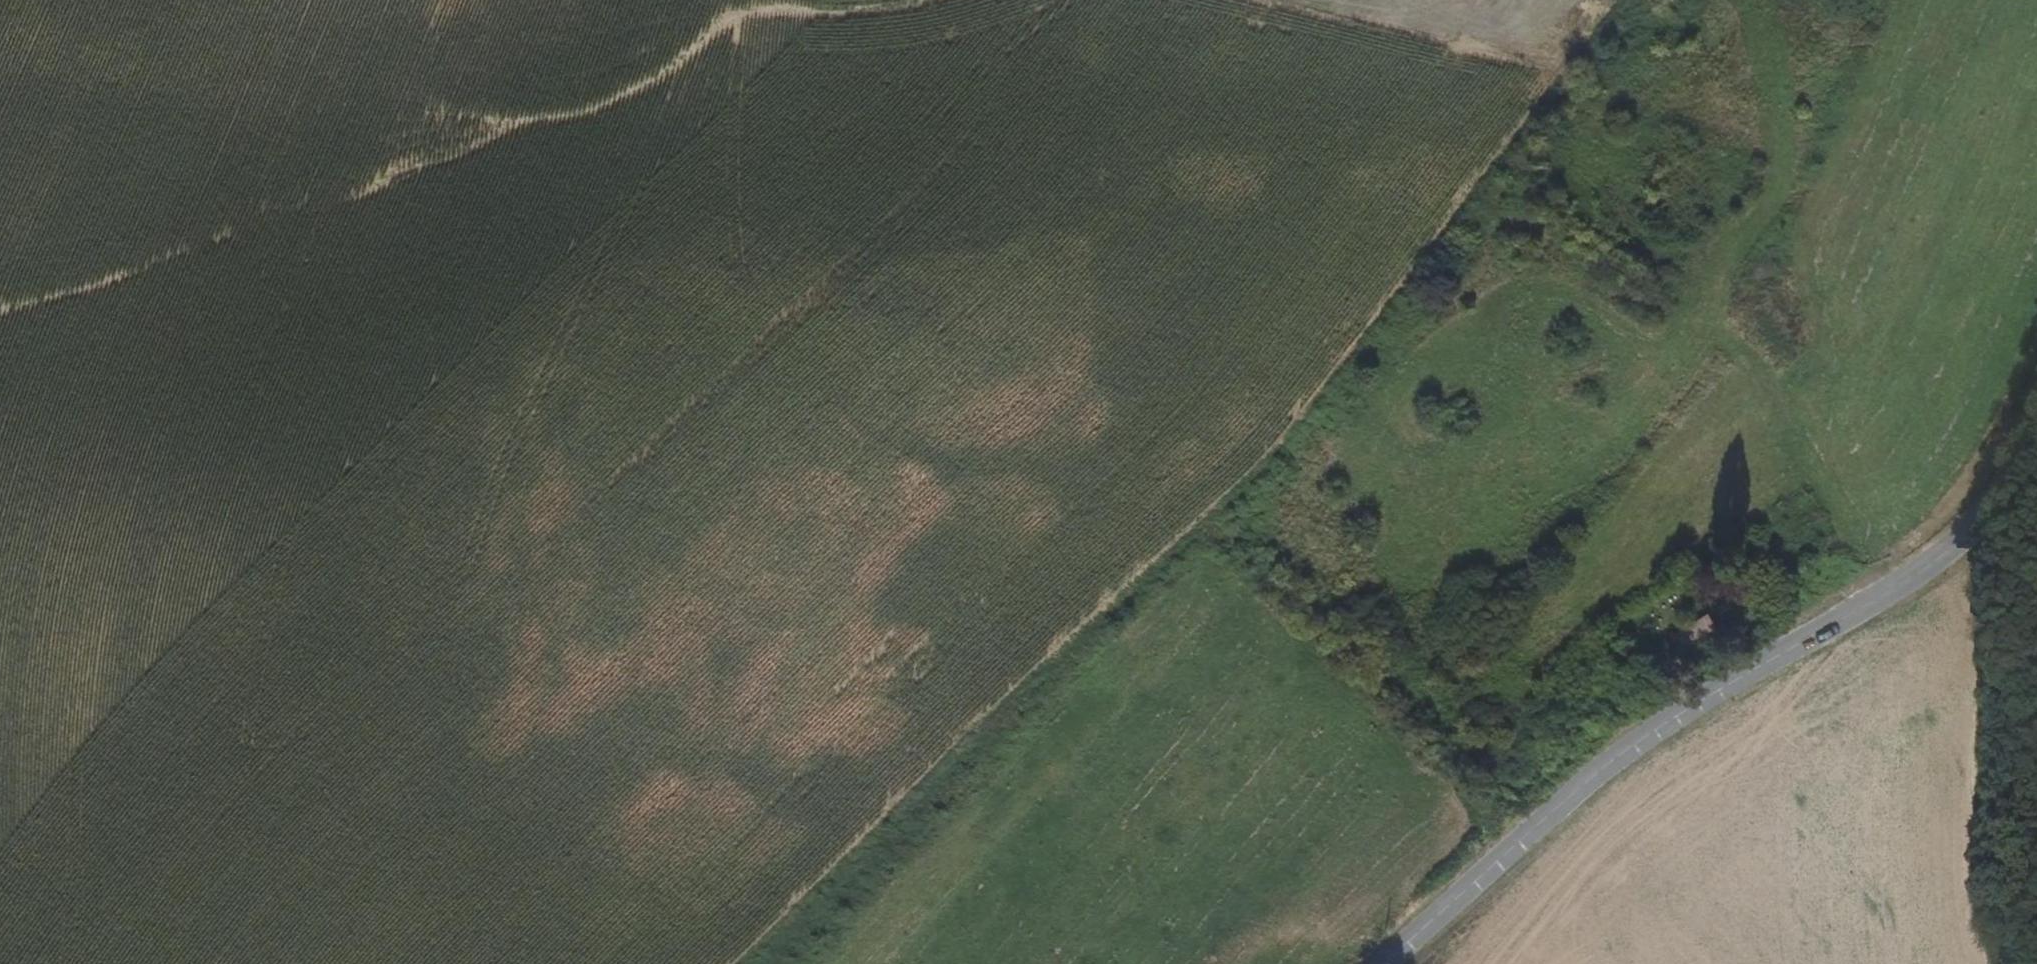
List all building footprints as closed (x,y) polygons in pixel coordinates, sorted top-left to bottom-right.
[(1681,658),(1718,637),(1704,612),(1667,634),(1681,658)]
